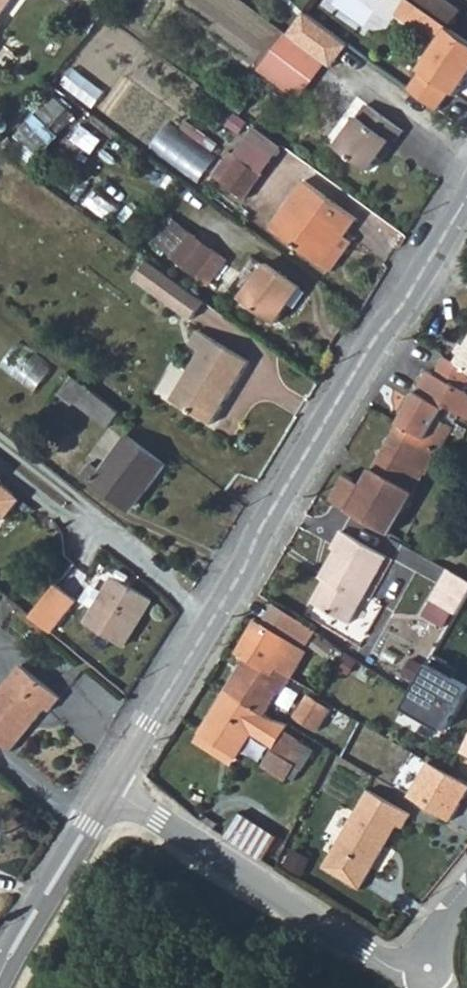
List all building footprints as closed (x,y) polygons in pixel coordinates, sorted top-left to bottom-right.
[(11,0),(0,0),(0,14),(11,0)] [(451,27),(412,0),(379,0),(429,35),(445,37),(422,71),(458,96),(466,82),(466,38),(451,27)] [(451,27),(462,10),(447,0),(412,0),(451,27)] [(353,45),(312,16),(297,41),(330,65),(336,69),(353,45)] [(276,51),(318,81),(330,65),(297,41),(288,35),(276,51)] [(303,101),(318,81),(276,51),(262,71),(303,101)] [(78,67),(65,85),(97,109),(110,91),(78,67)] [(42,156),(81,115),(59,94),(20,135),(42,156)] [(407,155),(412,157),(422,143),(362,101),(333,143),(387,182),(407,155)] [(206,182),(227,147),(175,116),(154,152),(206,182)] [(267,174),(246,158),(228,181),(249,197),(267,174)] [(363,215),(310,178),(274,225),(328,264),(363,215)] [(218,245),(196,228),(176,255),(197,272),(218,245)] [(205,297),(149,256),(135,273),(192,315),(205,297)] [(296,301),(306,285),(272,261),(247,297),(282,321),(296,301)] [(313,290),(306,285),(296,301),(303,305),(313,290)] [(252,358),(201,327),(191,341),(204,348),(174,397),(214,421),(252,358)] [(5,366),(39,393),(58,368),(25,341),(5,366)] [(418,391),(445,406),(461,416),(466,419),(466,392),(466,391),(466,366),(460,362),(447,355),(435,375),(429,372),(418,391)] [(68,396),(81,406),(93,390),(80,380),(68,396)] [(127,416),(93,390),(81,406),(115,432),(127,416)] [(398,426),(423,442),(445,406),(418,391),(398,426)] [(461,416),(445,406),(423,442),(398,426),(366,484),(349,476),(333,504),(403,544),(418,521),(402,512),(425,473),(428,475),(450,435),(463,442),(466,435),(466,433),(454,426),(461,416)] [(168,468),(131,439),(104,477),(93,468),(86,476),(131,511),(143,495),(147,498),(168,468)] [(7,520),(24,500),(0,480),(0,513),(7,520)] [(316,606),(352,626),(388,558),(344,533),(333,553),(344,557),(316,606)] [(466,605),(466,579),(451,570),(433,603),(459,619),(466,605)] [(157,603),(122,581),(92,626),(127,649),(157,603)] [(58,583),(32,613),(51,630),(77,599),(58,583)] [(240,651),(248,655),(246,659),(272,672),(276,666),(295,675),(310,652),(305,649),(310,642),(317,647),(324,637),(275,606),(262,627),(256,624),(240,651)] [(317,647),(341,662),(347,652),(324,637),(317,647)] [(437,657),(408,711),(447,733),(466,699),(466,693),(443,680),(451,666),(437,657)] [(284,693),(293,679),(295,675),(276,666),(272,672),(246,659),(226,691),(264,714),(279,691),(284,693)] [(24,665),(0,694),(0,741),(13,752),(49,708),(53,711),(64,698),(24,665)] [(279,722),(264,714),(226,691),(200,733),(236,755),(249,735),(264,745),(279,722)] [(319,699),(321,696),(314,692),(299,714),(311,723),(317,714),(327,719),(331,713),(324,709),(326,704),(319,699)] [(286,733),(292,724),(279,722),(264,745),(274,751),(263,769),(288,782),(298,767),(293,764),(305,745),(286,733)] [(411,815),(372,790),(323,867),(357,889),(396,829),(404,830),(411,815)] [(242,810),(226,833),(262,858),(278,834),(242,810)] [(313,859),(294,848),(284,864),(303,876),(313,859)]
